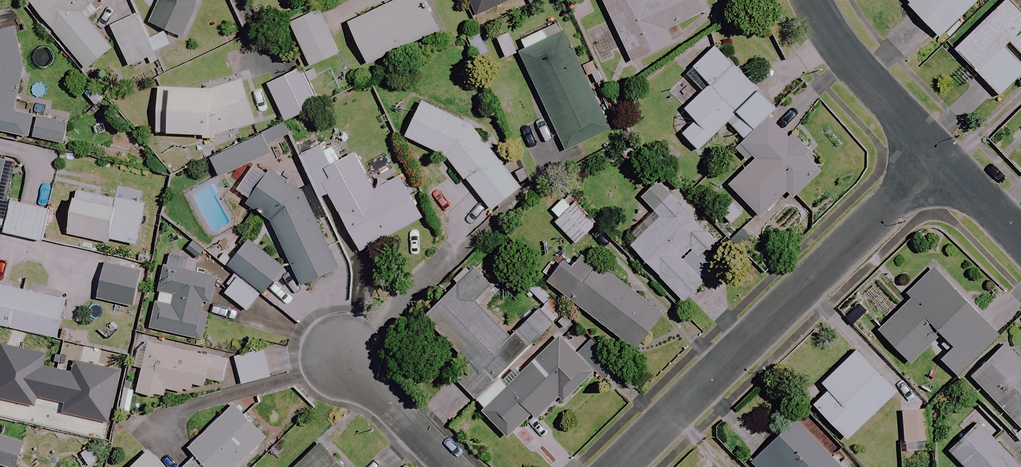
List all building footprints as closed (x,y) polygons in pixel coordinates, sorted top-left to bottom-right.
[(29,0),(86,69),(111,49),(87,19),(97,11),(91,4),(95,0),(29,0)] [(199,0),(158,0),(148,22),(182,38),(199,3),(199,0)] [(419,0),(397,0),(347,24),(367,64),(435,32),(419,0)] [(630,63),(672,43),(666,30),(703,12),(698,0),(601,0),(630,63)] [(938,38),(977,0),(902,0),(938,38)] [(1005,0),(1004,0),(953,50),(999,97),(1020,75),(1020,17),(1005,0)] [(337,54),(316,10),(288,23),(309,67),(337,54)] [(146,39),(136,15),(111,26),(128,66),(169,49),(162,32),(146,39)] [(18,22),(0,26),(0,125),(32,132),(36,110),(17,106),(28,63),(18,22)] [(609,131),(559,22),(518,41),(526,58),(522,60),(564,151),(609,131)] [(727,122),(759,93),(715,45),(691,67),(709,86),(684,109),(695,121),(681,134),(697,151),(727,122)] [(317,107),(300,68),(266,84),(284,122),(317,107)] [(253,122),(240,82),(218,90),(156,86),(153,133),(211,136),(253,122)] [(759,93),(727,122),(743,139),(734,148),(749,165),(728,184),(737,194),(717,211),(730,226),(750,208),(759,217),(786,192),(792,198),(820,171),(804,153),(807,150),(792,134),(787,138),(767,116),(774,109),(759,93)] [(474,127),(422,101),(405,135),(444,156),(493,210),(520,185),(474,127)] [(68,120),(39,114),(35,135),(64,141),(68,120)] [(339,162),(329,142),(298,158),(319,198),(328,193),(359,251),(414,221),(392,180),(373,191),(353,154),(339,162)] [(338,267),(304,187),(251,158),(231,195),(268,215),(297,284),(338,267)] [(143,204),(74,192),(67,233),(136,245),(143,204)] [(717,241),(673,193),(653,212),(659,218),(629,245),(681,302),(715,271),(701,255),(717,241)] [(594,224),(562,197),(545,217),(577,244),(594,224)] [(0,198),(0,226),(2,227),(1,232),(40,241),(47,209),(0,198)] [(283,268),(249,240),(228,266),(239,275),(224,293),(247,312),(283,268)] [(662,314),(575,247),(548,283),(634,349),(662,314)] [(139,270),(105,263),(98,300),(132,306),(139,270)] [(493,282),(476,264),(420,318),(464,363),(449,377),(509,438),(530,417),(534,421),(558,398),(562,402),(593,372),(558,336),(520,372),(510,362),(554,320),(542,308),(513,336),(477,298),(493,282)] [(161,265),(156,291),(173,294),(171,305),(154,302),(149,328),(202,339),(207,315),(201,314),(204,302),(209,304),(215,275),(161,265)] [(998,337),(932,269),(905,296),(909,300),(878,331),(910,364),(940,335),(953,347),(939,361),(956,378),(998,337)] [(62,335),(70,298),(0,283),(0,321),(62,335)] [(154,393),(165,396),(167,389),(181,392),(182,388),(190,390),(192,383),(203,386),(205,378),(220,382),(225,361),(147,342),(134,393),(153,398),(154,393)] [(1006,344),(971,378),(1020,431),(1020,359),(1006,344)] [(268,378),(262,350),(234,356),(241,385),(268,378)] [(896,392),(856,350),(820,384),(827,392),(813,405),(846,440),(896,392)] [(232,405),(188,448),(207,466),(235,466),(264,439),(232,405)] [(795,420),(751,463),(755,466),(839,466),(795,420)] [(979,425),(950,453),(963,466),(1018,466),(979,425)] [(0,435),(0,466),(4,466),(15,466),(23,442),(0,435)] [(319,443),(296,466),(343,466),(319,443)] [(147,449),(129,466),(164,466),(147,449)]
